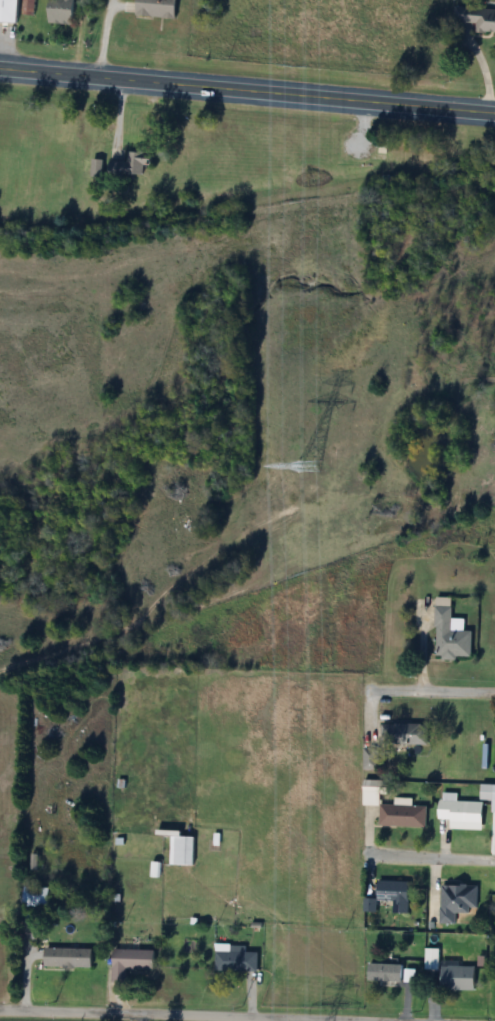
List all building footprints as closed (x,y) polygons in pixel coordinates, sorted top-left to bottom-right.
[(14,23),(16,0),(0,0),(0,22),(14,23)] [(72,0),(47,0),(47,24),(72,24),(72,0)] [(173,21),(174,0),(135,0),(133,17),(173,21)] [(453,7),(452,32),(494,34),(494,9),(453,7)] [(148,165),(148,152),(123,152),(123,175),(142,175),(142,165),(148,165)] [(471,631),(461,630),(461,619),(449,619),(450,598),(435,598),(434,658),(470,659),(471,631)] [(426,724),(379,724),(379,745),(426,745),(426,724)] [(480,788),(480,800),(490,800),(490,788),(480,788)] [(480,829),(480,803),(440,802),(439,828),(480,829)] [(425,805),(392,804),(392,805),(378,805),(377,827),(424,828),(425,805)] [(168,865),(192,865),(192,837),(168,837),(168,865)] [(406,914),(406,882),(375,882),(375,901),(391,901),(391,914),(406,914)] [(476,886),(439,886),(439,924),(454,924),(454,913),(476,913),(476,886)] [(47,907),(47,888),(22,888),(22,907),(47,907)] [(255,972),(255,953),(244,953),(244,946),(214,946),(214,972),(255,972)] [(43,969),(89,970),(90,949),(43,948),(43,969)] [(152,970),(152,950),(109,949),(108,983),(125,983),(125,969),(152,970)] [(423,968),(436,968),(436,950),(423,950),(423,968)] [(367,982),(401,982),(401,964),(367,964),(367,982)] [(473,967),(439,966),(439,990),(473,991),(473,967)]
